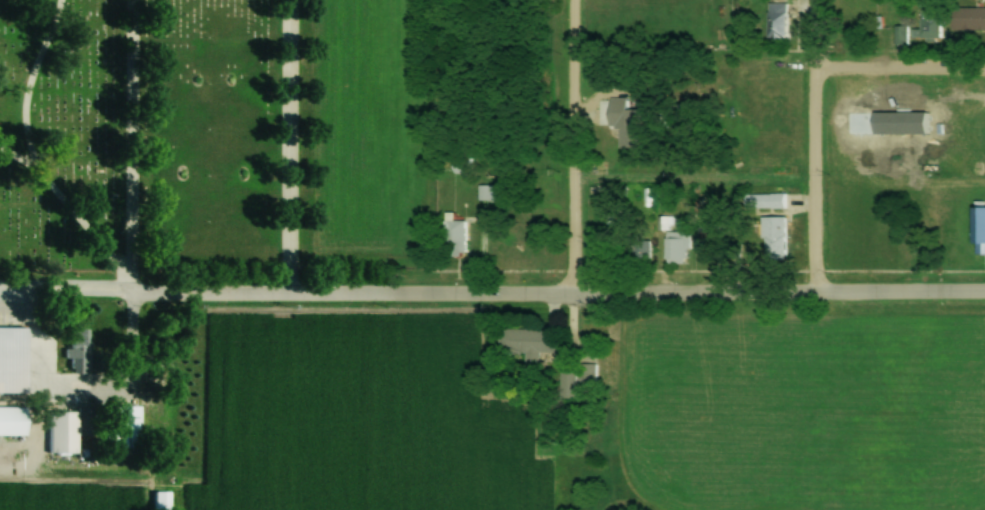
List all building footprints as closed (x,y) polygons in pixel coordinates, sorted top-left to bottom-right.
[(769,2),(769,44),(787,44),(787,2),(769,2)] [(919,29),(912,29),(912,38),(939,38),(939,10),(919,10),(919,29)] [(903,43),(903,28),(894,28),(895,43),(903,43)] [(498,204),(498,185),(477,185),(477,204),(498,204)] [(973,207),(973,255),(984,255),(984,207),(973,207)] [(604,216),(604,247),(621,247),(621,216),(604,216)] [(762,217),(763,259),(785,258),(784,217),(762,217)] [(465,221),(450,221),(450,251),(465,251),(465,221)] [(698,225),(697,260),(721,260),(722,226),(698,225)] [(687,232),(663,232),(663,263),(687,263),(687,232)] [(23,328),(0,328),(0,393),(23,393),(23,328)] [(68,359),(70,359),(70,373),(88,373),(88,330),(68,330),(68,359)] [(556,330),(511,330),(511,353),(556,353),(556,330)] [(138,406),(113,406),(113,447),(138,447),(138,406)] [(23,436),(23,407),(0,407),(0,436),(23,436)] [(80,436),(93,436),(93,408),(80,408),(80,436)] [(75,412),(48,412),(48,454),(75,454),(75,412)] [(168,493),(146,493),(146,509),(168,509),(168,493)]
